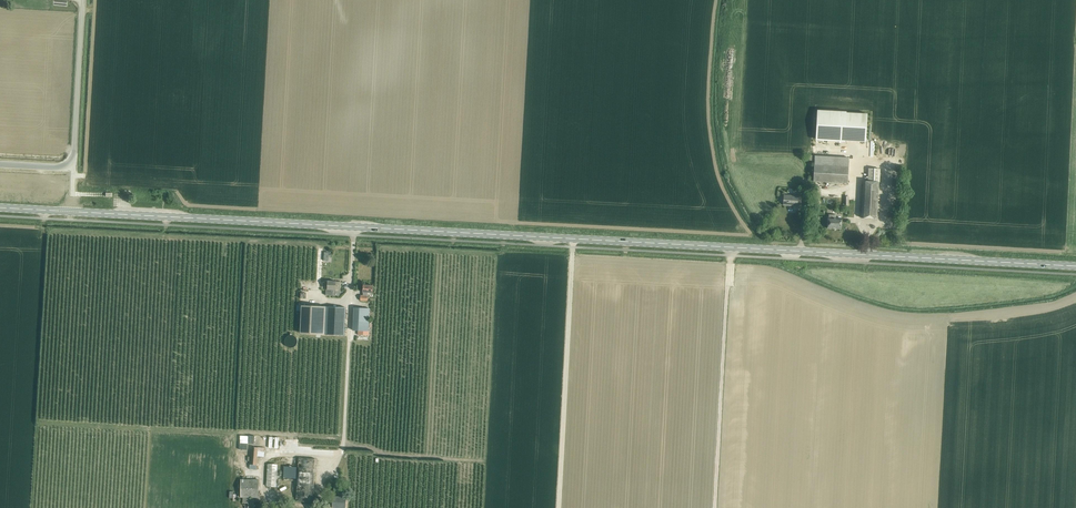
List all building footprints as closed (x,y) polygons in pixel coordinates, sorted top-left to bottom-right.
[(817,140),(866,143),(868,114),(818,112),(817,140)] [(814,182),(847,184),(849,158),(816,156),(814,182)] [(869,168),(869,182),(863,182),(861,218),(877,219),(880,169),(869,168)] [(852,182),(853,189),(848,189),(848,198),(855,197),(855,187),(857,187),(857,182),(852,182)] [(801,204),(802,194),(798,193),(798,196),(784,195),(783,205),(789,206),(789,205),(797,205),(797,203),(801,204)] [(829,218),(828,218),(828,228),(841,229),(841,219),(836,218),(836,215),(829,214),(829,218)] [(326,289),(325,295),(338,296),(338,292),(340,292),(340,282),(336,281),(328,281),(327,289),(326,289)] [(360,300),(366,301),(368,301),(368,293),(372,293),(373,285),(363,285),(363,290),(363,293),(363,295),(361,295),(360,300)] [(300,334),(344,336),(345,307),(301,305),(300,334)] [(369,309),(366,308),(354,308),(353,330),(358,330),(358,335),(368,335),(369,309)] [(249,464),(257,465),(258,447),(251,447),(249,464)] [(295,501),(312,502),(315,458),(298,457),(295,501)] [(266,486),(276,486),(277,464),(267,463),(266,486)] [(283,478),(295,478),(295,467),(283,466),(283,478)] [(260,497),(258,497),(258,480),(241,480),(240,497),(253,498),(243,498),(243,503),(248,503),(248,507),(253,507),(253,502),(260,502),(260,497)] [(347,497),(332,496),(331,507),(338,507),(346,507),(347,497)]
